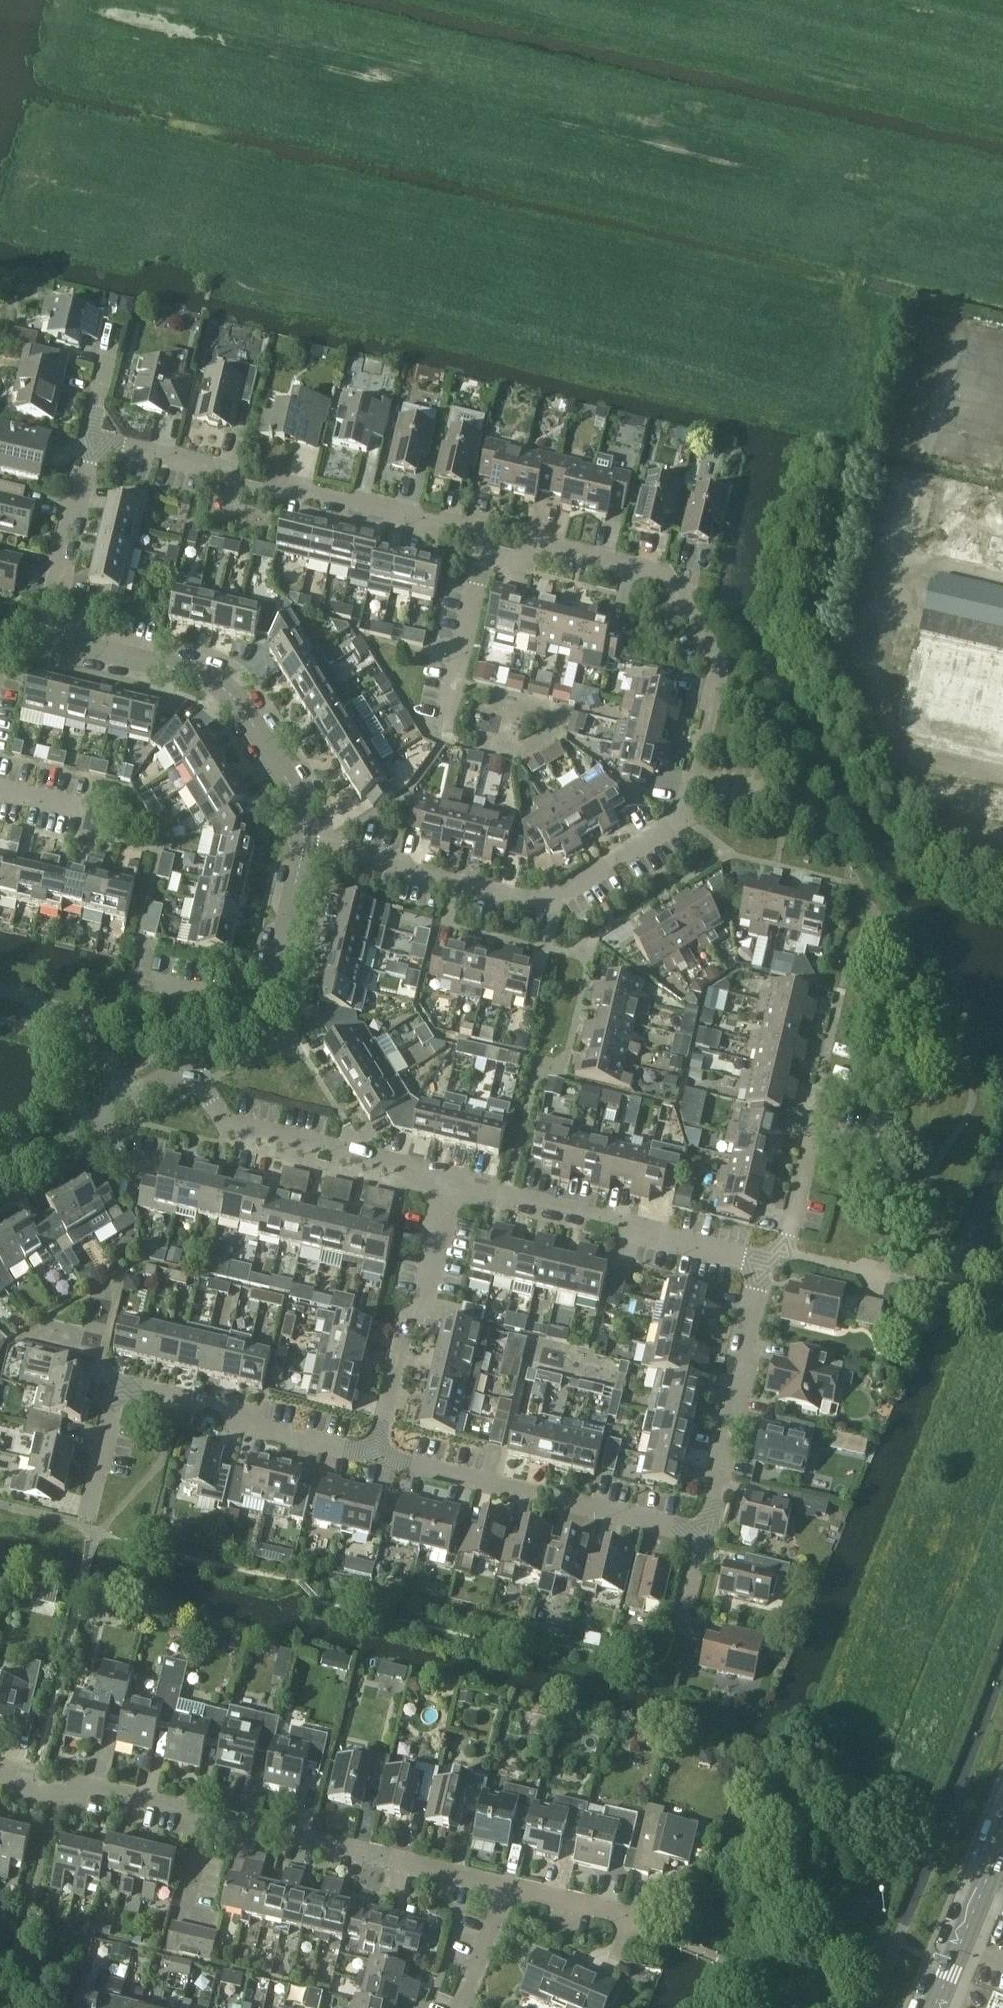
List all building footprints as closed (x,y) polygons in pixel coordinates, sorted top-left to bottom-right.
[(119,299),(111,297),(109,305),(117,307),(119,299)] [(135,301),(123,299),(119,316),(131,319),(135,301)] [(97,341),(104,314),(47,300),(43,321),(47,322),(46,326),(51,327),(49,338),(67,342),(66,346),(79,349),(82,337),(97,341)] [(53,421),(68,359),(27,349),(20,380),(25,381),(18,413),(53,421)] [(184,412),(191,380),(177,377),(179,369),(144,361),(133,408),(168,416),(170,408),(184,412)] [(251,405),(259,371),(229,364),(226,377),(208,373),(197,420),(208,422),(209,426),(218,428),(222,425),(227,426),(233,401),(251,405)] [(316,447),(323,420),(327,402),(297,396),(294,410),(269,404),(261,438),(286,443),(286,440),(316,447)] [(376,409),(344,401),(334,445),(367,453),(371,437),(383,440),(391,406),(377,403),(376,409)] [(404,405),(398,435),(391,465),(405,468),(404,472),(416,475),(420,456),(426,457),(434,426),(437,412),(404,405)] [(449,430),(453,431),(449,447),(445,446),(438,476),(451,479),(451,483),(463,486),(467,467),(473,468),(485,417),(454,410),(449,430)] [(39,481),(47,446),(39,444),(42,433),(0,423),(0,424),(0,472),(39,481)] [(514,493),(523,453),(510,450),(511,447),(488,441),(480,477),(493,480),(490,492),(501,495),(502,490),(514,493)] [(523,453),(514,493),(527,496),(526,500),(536,503),(539,491),(551,494),(560,458),(538,453),(537,456),(523,453)] [(592,480),(595,470),(581,467),(582,463),(560,458),(551,494),(565,497),(562,509),(572,512),(574,507),(586,510),(592,480)] [(592,480),(586,510),(598,513),(597,517),(608,520),(610,508),(623,511),(632,475),(609,470),(609,473),(595,470),(592,480)] [(947,498),(991,504),(994,481),(950,476),(947,498)] [(672,515),(679,484),(652,478),(648,494),(643,493),(636,523),(650,527),(649,530),(661,533),(665,514),(672,515)] [(32,507),(23,504),(26,490),(0,484),(0,531),(25,537),(32,507)] [(720,527),(727,495),(700,489),(696,505),(691,504),(684,534),(698,538),(697,541),(709,544),(713,525),(720,527)] [(105,521),(139,529),(147,496),(124,491),(121,503),(110,500),(105,521)] [(278,549),(276,554),(310,561),(318,527),(285,519),(278,549)] [(139,529),(105,521),(100,543),(134,551),(139,529)] [(339,532),(318,527),(310,561),(331,566),(339,532)] [(352,571),(360,537),(339,532),(331,566),(352,571)] [(196,546),(198,535),(190,534),(188,545),(196,546)] [(351,580),(370,584),(372,576),(373,576),(378,551),(379,552),(381,542),(360,537),(352,571),(353,572),(351,580)] [(231,555),(233,544),(226,542),(223,553),(231,555)] [(134,551),(100,543),(95,564),(129,572),(134,551)] [(233,544),(231,555),(239,557),(241,545),(233,544)] [(180,549),(170,546),(167,559),(177,561),(180,549)] [(391,598),(392,591),(391,591),(399,556),(379,552),(378,551),(373,576),(372,576),(370,584),(368,592),(391,598)] [(20,561),(0,556),(0,589),(12,592),(20,561)] [(412,596),(420,561),(399,556),(391,591),(392,591),(412,596)] [(166,565),(175,568),(177,561),(167,559),(166,565)] [(434,601),(442,566),(420,561),(412,596),(434,601)] [(98,599),(122,605),(129,572),(95,564),(90,585),(100,588),(98,599)] [(180,578),(170,622),(191,627),(199,592),(201,583),(180,578)] [(931,586),(920,634),(1002,653),(1002,602),(931,586)] [(495,588),(485,631),(497,634),(494,645),(515,651),(526,606),(514,603),(517,593),(495,588)] [(221,597),(199,592),(191,627),(213,632),(221,597)] [(233,637),(243,597),(222,592),(221,597),(213,632),(233,637)] [(300,607),(309,610),(312,598),(303,595),(300,607)] [(269,637),(283,617),(275,615),(278,605),(243,597),(233,637),(255,642),(257,634),(269,637)] [(537,656),(549,601),(540,598),(538,609),(526,606),(515,651),(537,656)] [(560,649),(568,616),(556,613),(559,603),(549,601),(537,656),(546,658),(549,647),(560,649)] [(341,618),(343,607),(333,604),(330,615),(341,618)] [(343,607),(341,618),(351,620),(354,609),(343,607)] [(579,666),(592,611),(582,608),(580,619),(568,616),(560,649),(572,652),(569,664),(579,666)] [(592,611),(579,666),(588,668),(591,656),(603,659),(603,657),(615,660),(621,635),(610,632),(611,627),(598,624),(601,613),(592,611)] [(281,671),(315,651),(295,620),(288,624),(283,617),(269,637),(270,637),(277,648),(270,653),(281,671)] [(381,637),(383,626),(373,624),(370,634),(381,637)] [(383,626),(381,637),(391,639),(394,629),(383,626)] [(402,641),(423,647),(426,635),(405,630),(402,641)] [(356,651),(365,645),(361,639),(352,644),(356,651)] [(365,645),(356,651),(360,657),(369,652),(365,645)] [(315,651),(281,671),(293,690),(331,667),(319,649),(315,652),(315,651)] [(473,681),(490,685),(495,667),(478,662),(473,681)] [(304,708),(342,685),(331,667),(293,690),(304,708)] [(624,703),(679,716),(681,706),(671,704),(674,692),(668,691),(671,679),(646,673),(643,685),(641,684),(638,696),(626,694),(624,703)] [(379,689),(388,683),(383,675),(374,681),(379,689)] [(507,689),(522,693),(526,678),(511,675),(507,689)] [(45,716),(53,682),(32,677),(24,711),(45,716)] [(529,694),(548,699),(551,685),(532,680),(529,694)] [(66,721),(74,687),(53,682),(45,716),(66,721)] [(388,683),(379,689),(382,694),(391,689),(388,683)] [(342,685),(304,708),(316,727),(354,704),(342,685)] [(555,700),(570,704),(573,689),(558,686),(555,700)] [(87,726),(95,692),(74,687),(66,721),(87,726)] [(95,692),(87,726),(109,731),(117,697),(95,692)] [(399,701),(395,694),(386,699),(390,706),(399,701)] [(129,736),(137,702),(117,697),(109,731),(129,736)] [(157,747),(177,719),(177,718),(158,714),(160,707),(137,702),(129,736),(151,741),(151,743),(157,747)] [(679,716),(624,703),(622,713),(633,715),(631,727),(664,735),(667,723),(677,725),(679,716)] [(327,746),(365,722),(354,704),(316,727),(327,746)] [(401,725),(410,719),(406,712),(396,718),(401,725)] [(573,714),(568,734),(577,736),(582,716),(573,714)] [(177,768),(184,764),(213,746),(201,727),(187,735),(177,719),(157,747),(163,751),(165,750),(177,768)] [(410,719),(401,725),(405,731),(414,725),(410,719)] [(365,722),(327,746),(339,764),(373,743),(376,740),(365,722)] [(664,735),(631,727),(628,738),(616,736),(614,745),(669,758),(672,748),(661,746),(664,735)] [(24,744),(16,742),(13,754),(21,757),(24,744)] [(351,783),(385,762),(373,743),(339,764),(351,783)] [(566,755),(559,744),(540,756),(547,767),(566,755)] [(669,758),(614,745),(612,755),(623,757),(619,778),(618,779),(641,795),(646,775),(654,777),(657,765),(667,767),(669,758)] [(195,783),(225,765),(213,746),(184,764),(195,783)] [(56,764),(59,752),(38,747),(35,759),(56,764)] [(59,752),(56,764),(64,766),(67,754),(59,752)] [(528,763),(534,774),(547,767),(540,756),(528,763)] [(488,774),(500,777),(501,772),(504,761),(491,758),(488,774)] [(98,774),(101,762),(93,760),(90,772),(98,774)] [(101,762),(98,774),(106,776),(109,764),(101,762)] [(373,807),(394,794),(388,785),(396,780),(385,762),(351,783),(361,800),(367,797),(373,807)] [(123,764),(119,779),(131,782),(135,767),(123,764)] [(199,806),(236,783),(225,765),(195,783),(188,788),(199,806)] [(641,795),(618,779),(609,784),(607,780),(596,786),(590,776),(581,781),(611,830),(620,825),(614,815),(625,809),(623,806),(641,795)] [(611,830),(581,781),(563,793),(587,832),(598,825),(603,835),(611,830)] [(213,832),(248,825),(238,808),(248,802),(236,783),(199,806),(210,824),(212,823),(213,832)] [(440,852),(455,789),(446,787),(442,806),(429,803),(429,806),(417,803),(411,829),(422,831),(421,837),(433,840),(431,850),(440,852)] [(464,847),(472,814),(460,811),(465,792),(455,789),(440,852),(450,855),(452,844),(464,847)] [(141,799),(144,804),(149,811),(160,805),(151,792),(141,799)] [(587,832),(563,793),(553,799),(549,793),(541,798),(574,852),(583,847),(577,838),(587,832)] [(574,852),(541,798),(533,803),(543,819),(524,832),(529,859),(546,848),(551,855),(561,848),(566,857),(574,852)] [(160,805),(149,811),(153,818),(164,812),(160,805)] [(482,862),(495,807),(486,805),(483,816),(472,814),(464,847),(475,850),(473,860),(482,862)] [(529,859),(524,832),(513,829),(514,824),(502,821),(505,809),(495,807),(482,862),(492,864),(494,854),(506,857),(507,855),(528,860),(529,859)] [(210,859),(216,860),(216,861),(249,869),(255,847),(244,844),(248,825),(213,832),(214,838),(210,859)] [(10,845),(0,889),(0,899),(18,903),(27,869),(15,866),(23,833),(14,831),(10,845)] [(10,845),(0,843),(0,889),(10,845)] [(162,854),(161,862),(159,870),(172,873),(175,857),(162,854)] [(40,909),(52,857),(44,855),(40,872),(27,869),(18,903),(40,909)] [(52,857),(40,909),(62,914),(64,907),(63,907),(71,871),(70,871),(68,879),(57,876),(61,860),(52,857)] [(83,911),(96,860),(87,857),(83,874),(71,871),(63,907),(64,907),(83,911)] [(96,860),(83,911),(105,916),(113,881),(101,878),(105,862),(96,860)] [(216,861),(211,881),(211,882),(245,890),(249,869),(216,861)] [(113,881),(105,916),(127,922),(139,870),(129,868),(125,884),(113,881)] [(172,873),(159,870),(157,878),(170,881),(172,873)] [(200,878),(199,884),(195,900),(240,911),(245,890),(211,882),(211,881),(200,878)] [(758,937),(759,936),(771,882),(762,880),(759,890),(748,887),(740,921),(751,923),(749,935),(758,937)] [(759,936),(758,937),(767,939),(770,927),(781,930),(789,897),(778,895),(781,884),(771,882),(759,936)] [(797,945),(800,936),(811,891),(802,889),(799,900),(789,897),(781,930),(791,932),(788,943),(797,945)] [(818,950),(821,939),(828,907),(818,904),(820,893),(811,891),(800,936),(797,945),(798,946),(796,956),(805,959),(807,948),(818,950)] [(681,898),(711,946),(720,941),(713,930),(722,924),(705,896),(695,902),(690,893),(681,898)] [(392,908),(346,897),(341,919),(386,930),(392,908)] [(669,917),(687,947),(696,941),(703,951),(711,946),(681,898),(673,903),(679,912),(669,917)] [(190,921),(235,932),(240,911),(195,900),(190,921)] [(150,911),(162,914),(164,907),(151,904),(150,911)] [(162,914),(150,911),(144,934),(157,937),(162,914)] [(646,919),(657,936),(670,958),(676,968),(685,962),(678,952),(687,947),(669,917),(660,923),(655,914),(646,919)] [(382,950),(386,930),(341,919),(336,940),(370,948),(370,947),(382,950)] [(670,958),(657,936),(646,919),(638,924),(644,933),(634,939),(652,969),(662,962),(668,973),(676,968),(670,958)] [(188,945),(230,954),(235,932),(190,921),(189,929),(191,930),(188,945)] [(417,937),(430,940),(432,932),(419,929),(417,937)] [(430,940),(417,937),(415,946),(427,949),(430,940)] [(370,948),(336,940),(331,961),(365,969),(370,948)] [(460,997),(473,942),(464,940),(461,951),(449,948),(447,953),(436,950),(430,975),(441,978),(441,980),(453,984),(450,995),(460,997)] [(473,942),(460,997),(469,999),(472,988),(483,991),(491,958),(480,955),(482,945),(473,942)] [(502,1008),(514,952),(505,950),(503,961),(491,958),(483,991),(495,994),(492,1005),(502,1008)] [(538,1002),(544,976),(532,973),(534,968),(522,965),(524,955),(514,952),(502,1008),(511,1010),(514,998),(526,1001),(527,999),(538,1002)] [(365,969),(331,961),(326,982),(360,990),(365,969)] [(421,973),(409,970),(407,979),(419,982),(421,973)] [(594,995),(649,1008),(652,998),(640,996),(643,984),(609,977),(607,988),(596,986),(594,995)] [(405,987),(417,990),(419,982),(407,979),(405,987)] [(360,990),(326,982),(320,1005),(327,1007),(323,1025),(323,1026),(358,1019),(357,1012),(355,1012),(360,990)] [(762,992),(760,1001),(815,1014),(817,1005),(806,1002),(809,991),(776,983),(773,995),(762,992)] [(720,992),(709,990),(705,1009),(716,1012),(720,992)] [(649,1008),(594,995),(592,1005),(602,1007),(600,1017),(633,1025),(636,1014),(647,1017),(649,1008)] [(766,1024),(800,1031),(802,1021),(813,1023),(815,1014),(760,1001),(758,1010),(769,1013),(766,1024)] [(418,1013),(407,1020),(420,1040),(431,1033),(418,1013)] [(585,1034),(640,1047),(642,1038),(631,1035),(633,1025),(600,1017),(597,1028),(587,1025),(585,1034)] [(336,1066),(376,1041),(364,1022),(359,1026),(358,1019),(323,1026),(333,1042),(325,1047),(336,1066)] [(751,1041),(805,1054),(808,1044),(797,1042),(800,1031),(766,1024),(764,1034),(753,1031),(751,1041)] [(698,1041),(718,1048),(723,1033),(703,1026),(698,1041)] [(424,1046),(435,1038),(431,1033),(420,1040),(424,1046)] [(591,1057),(624,1064),(626,1054),(638,1057),(640,1047),(585,1034),(583,1044),(593,1046),(591,1057)] [(348,1084),(387,1060),(376,1041),(336,1066),(348,1084)] [(751,1041),(748,1050),(759,1053),(757,1063),(790,1071),(793,1060),(803,1063),(805,1054),(751,1041)] [(460,1042),(457,1053),(477,1058),(480,1047),(460,1042)] [(480,1047),(477,1058),(499,1063),(501,1052),(480,1047)] [(501,1052),(499,1063),(506,1065),(509,1053),(501,1052)] [(509,1053),(506,1065),(519,1068),(521,1056),(509,1053)] [(624,1064),(591,1057),(588,1067),(578,1065),(575,1075),(630,1087),(633,1078),(621,1075),(624,1064)] [(360,1103),(399,1079),(387,1060),(348,1084),(360,1103)] [(743,1071),(741,1080),(796,1094),(798,1085),(788,1082),(790,1071),(757,1063),(754,1074),(743,1071)] [(565,1080),(551,1077),(546,1096),(561,1100),(565,1080)] [(396,1129),(415,1101),(410,1097),(399,1079),(360,1103),(371,1121),(385,1112),(396,1129)] [(794,1103),(796,1094),(741,1080),(739,1090),(750,1093),(748,1103),(753,1105),(778,1111),(781,1111),(783,1100),(794,1103)] [(602,1090),(583,1085),(579,1101),(599,1105),(602,1090)] [(680,1142),(699,1146),(711,1091),(693,1087),(680,1142)] [(446,1094),(443,1107),(444,1107),(436,1142),(457,1147),(465,1112),(466,1112),(469,1099),(446,1094)] [(415,1101),(396,1129),(396,1130),(414,1134),(413,1136),(436,1142),(444,1107),(443,1107),(421,1102),(420,1105),(415,1101)] [(476,1115),(466,1112),(465,1112),(457,1147),(478,1151),(488,1107),(478,1105),(476,1115)] [(728,1134),(783,1147),(786,1138),(775,1135),(778,1123),(775,1122),(778,1111),(753,1105),(750,1116),(745,1115),(742,1128),(730,1125),(728,1134)] [(499,1156),(507,1122),(494,1119),(496,1109),(488,1107),(478,1151),(499,1156)] [(541,1121),(532,1157),(544,1160),(542,1165),(554,1168),(551,1178),(561,1180),(574,1125),(564,1123),(561,1135),(550,1132),(552,1124),(541,1121)] [(574,1125),(561,1180),(570,1183),(572,1172),(583,1174),(590,1141),(580,1139),(583,1127),(574,1125)] [(613,1134),(604,1132),(601,1144),(590,1141),(583,1174),(593,1177),(591,1187),(600,1190),(613,1134)] [(613,1134),(600,1190),(609,1192),(612,1181),(622,1184),(630,1151),(620,1148),(623,1137),(613,1134)] [(783,1147),(728,1134),(726,1144),(738,1146),(735,1158),(768,1166),(771,1154),(781,1157),(783,1147)] [(640,1199),(653,1144),(643,1142),(641,1153),(630,1151),(622,1184),(633,1186),(630,1197),(640,1199)] [(675,1191),(681,1165),(685,1151),(653,1144),(640,1199),(649,1201),(651,1190),(663,1193),(664,1188),(675,1191)] [(178,1211),(186,1176),(178,1174),(182,1157),(168,1154),(161,1182),(145,1179),(139,1208),(177,1217),(178,1211)] [(768,1166),(735,1158),(732,1170),(720,1167),(718,1177),(773,1190),(776,1180),(765,1178),(768,1166)] [(198,1215),(210,1163),(197,1161),(193,1178),(186,1176),(178,1211),(198,1215)] [(220,1220),(228,1186),(220,1184),(224,1167),(210,1163),(198,1215),(220,1220)] [(241,1225),(253,1173),(239,1170),(235,1188),(228,1186),(220,1220),(241,1225)] [(253,1173),(241,1225),(261,1230),(262,1230),(268,1204),(269,1204),(271,1196),(262,1194),(266,1176),(253,1173)] [(717,1211),(753,1220),(755,1208),(758,1208),(761,1196),(771,1198),(773,1190),(718,1177),(716,1185),(728,1188),(725,1200),(720,1199),(717,1211)] [(124,1216),(109,1193),(98,1200),(85,1179),(66,1190),(87,1224),(106,1213),(112,1223),(124,1216)] [(262,1230),(261,1230),(259,1238),(281,1243),(293,1191),(280,1188),(276,1206),(269,1204),(268,1204),(262,1230)] [(87,1224),(66,1190),(47,1202),(60,1223),(49,1230),(64,1254),(83,1242),(76,1231),(87,1224)] [(302,1248),(310,1214),(302,1212),(306,1194),(293,1191),(281,1243),(302,1248)] [(310,1214),(302,1248),(323,1253),(335,1201),(322,1198),(317,1216),(310,1214)] [(343,1258),(351,1224),(344,1222),(348,1204),(335,1201),(323,1253),(343,1258)] [(365,1263),(377,1211),(364,1208),(360,1226),(351,1224),(343,1258),(365,1263)] [(387,1268),(395,1234),(387,1232),(391,1214),(377,1211),(365,1263),(387,1268)] [(64,1254),(49,1230),(38,1237),(25,1216),(7,1227),(28,1261),(37,1256),(43,1266),(64,1254)] [(472,1274),(470,1282),(492,1287),(494,1279),(506,1228),(496,1226),(493,1242),(480,1239),(472,1274)] [(7,1227),(0,1231),(0,1283),(5,1290),(15,1284),(8,1274),(28,1261),(7,1227)] [(514,1284),(523,1249),(511,1246),(515,1230),(506,1228),(494,1279),(514,1284)] [(535,1289),(548,1238),(539,1236),(535,1252),(523,1249),(514,1284),(535,1289)] [(548,1238),(535,1289),(556,1294),(564,1259),(553,1256),(557,1240),(548,1238)] [(578,1299),(590,1248),(581,1246),(577,1262),(564,1259),(556,1294),(578,1299)] [(599,1304),(608,1269),(595,1266),(599,1250),(590,1248),(578,1299),(599,1304)] [(80,1265),(71,1250),(64,1255),(73,1270),(80,1265)] [(207,1275),(227,1280),(231,1263),(211,1258),(207,1275)] [(155,1279),(158,1268),(147,1266),(145,1276),(155,1279)] [(170,1269),(167,1279),(176,1281),(179,1271),(170,1269)] [(187,1284),(189,1273),(179,1271),(176,1281),(187,1284)] [(628,1274),(615,1271),(610,1293),(623,1296),(628,1274)] [(212,1279),(209,1290),(218,1292),(221,1281),(212,1279)] [(229,1295),(232,1283),(221,1281),(218,1292),(229,1295)] [(834,1332),(844,1288),(811,1281),(809,1290),(791,1286),(783,1320),(834,1332)] [(672,1285),(667,1306),(718,1319),(720,1310),(704,1306),(707,1293),(672,1285)] [(254,1289),(251,1300),(261,1302),(263,1291),(254,1289)] [(284,1308),(287,1296),(263,1291),(261,1302),(284,1308)] [(311,1304),(331,1309),(333,1299),(314,1294),(311,1304)] [(878,1329),(884,1304),(863,1299),(857,1324),(878,1329)] [(653,1325),(662,1327),(662,1328),(697,1336),(700,1324),(716,1327),(718,1319),(667,1306),(658,1303),(653,1325)] [(465,1305),(462,1317),(483,1322),(486,1310),(465,1305)] [(373,1326),(337,1317),(319,1313),(317,1322),(326,1324),(323,1336),(368,1347),(373,1326)] [(297,1318),(287,1315),(284,1327),(295,1329),(297,1318)] [(123,1320),(115,1356),(136,1361),(144,1325),(123,1320)] [(481,1329),(447,1320),(441,1342),(486,1353),(488,1343),(479,1341),(481,1329)] [(570,1338),(571,1328),(550,1324),(548,1334),(570,1338)] [(157,1366),(165,1330),(144,1325),(136,1361),(157,1366)] [(282,1336),(292,1338),(295,1329),(284,1327),(282,1336)] [(697,1336),(662,1328),(657,1348),(708,1361),(710,1351),(694,1347),(697,1336)] [(177,1370),(186,1335),(165,1330),(157,1366),(177,1370)] [(199,1375),(207,1340),(186,1335),(177,1370),(199,1375)] [(318,1357),(363,1368),(368,1347),(323,1336),(318,1357)] [(520,1338),(517,1349),(525,1351),(528,1339),(520,1338)] [(220,1381),(228,1345),(207,1340),(199,1375),(220,1381)] [(486,1353),(441,1342),(436,1363),(481,1373),(486,1353)] [(241,1386),(250,1350),(228,1345),(220,1381),(241,1386)] [(279,1346),(276,1359),(274,1369),(284,1371),(289,1349),(279,1346)] [(642,1368),(652,1371),(658,1372),(668,1374),(687,1378),(690,1366),(706,1370),(708,1361),(657,1348),(647,1346),(642,1368)] [(250,1350),(241,1386),(263,1391),(272,1355),(250,1350)] [(832,1402),(840,1367),(830,1365),(831,1360),(794,1351),(791,1365),(776,1361),(769,1392),(782,1395),(781,1401),(819,1410),(821,1400),(832,1402)] [(27,1375),(51,1381),(49,1392),(87,1401),(92,1379),(69,1374),(71,1361),(32,1352),(27,1375)] [(363,1368),(318,1357),(313,1378),(358,1389),(363,1368)] [(515,1358),(512,1368),(510,1380),(518,1382),(523,1360),(515,1358)] [(431,1384),(476,1394),(481,1373),(436,1363),(431,1384)] [(621,1363),(619,1375),(617,1384),(625,1386),(627,1377),(630,1365),(621,1363)] [(284,1371),(274,1369),(272,1379),(282,1381),(284,1371)] [(654,1393),(698,1403),(703,1381),(687,1378),(668,1374),(658,1372),(654,1393)] [(549,1384),(551,1376),(538,1373),(536,1382),(549,1384)] [(551,1376),(549,1384),(561,1387),(563,1379),(551,1376)] [(308,1400),(353,1411),(358,1389),(313,1378),(308,1400)] [(518,1382),(510,1380),(507,1393),(515,1395),(518,1382)] [(591,1394),(593,1386),(581,1383),(579,1391),(591,1394)] [(476,1394),(431,1384),(426,1405),(461,1414),(461,1412),(471,1415),(476,1394)] [(625,1386),(617,1384),(615,1392),(614,1392),(612,1399),(611,1404),(620,1406),(625,1386)] [(603,1397),(612,1399),(614,1392),(593,1386),(591,1394),(603,1397)] [(87,1401),(49,1392),(44,1413),(31,1410),(28,1423),(55,1430),(58,1417),(82,1422),(87,1401)] [(474,1411),(486,1413),(488,1394),(477,1392),(474,1411)] [(698,1403),(654,1393),(649,1413),(693,1424),(698,1403)] [(620,1406),(611,1404),(608,1417),(617,1419),(620,1406)] [(421,1427),(456,1435),(461,1414),(426,1405),(421,1427)] [(495,1422),(508,1425),(510,1416),(497,1413),(495,1422)] [(693,1424),(649,1413),(644,1434),(653,1437),(688,1446),(693,1424)] [(541,1416),(539,1426),(530,1461),(551,1466),(559,1431),(562,1420),(541,1416)] [(804,1474),(815,1427),(778,1419),(776,1431),(764,1428),(756,1463),(804,1474)] [(517,1421),(509,1456),(530,1461),(539,1426),(517,1421)] [(508,1425),(495,1422),(490,1444),(503,1446),(508,1425)] [(55,1430),(28,1423),(25,1437),(37,1439),(32,1461),(71,1471),(76,1448),(52,1443),(55,1430)] [(572,1471),(581,1436),(559,1431),(551,1466),(572,1471)] [(594,1476),(596,1468),(602,1441),(581,1436),(572,1471),(594,1476)] [(648,1458),(683,1466),(688,1446),(653,1437),(648,1458)] [(607,1448),(620,1451),(621,1443),(609,1440),(607,1448)] [(223,1504),(231,1470),(219,1467),(223,1452),(196,1446),(190,1470),(186,1469),(182,1484),(200,1488),(197,1498),(223,1504)] [(602,1470),(615,1473),(620,1451),(607,1448),(602,1470)] [(643,1480),(678,1488),(683,1466),(648,1458),(643,1480)] [(268,1504),(277,1465),(253,1459),(247,1481),(234,1478),(228,1504),(242,1507),(244,1499),(268,1504)] [(11,1492),(38,1498),(41,1486),(66,1492),(71,1471),(32,1461),(29,1474),(27,1474),(26,1474),(24,1475),(23,1475),(22,1476),(21,1477),(20,1478),(20,1479),(19,1480),(19,1481),(14,1480),(11,1492)] [(277,1465),(268,1504),(291,1510),(289,1518),(303,1522),(310,1496),(297,1493),(302,1471),(277,1465)] [(343,1531),(354,1488),(341,1485),(342,1480),(325,1476),(317,1510),(319,1511),(316,1525),(343,1531)] [(354,1488),(343,1531),(370,1538),(373,1524),(375,1524),(383,1490),(367,1486),(366,1491),(354,1488)] [(748,1496),(740,1528),(743,1529),(741,1536),(744,1544),(752,1546),(757,1540),(759,1532),(785,1538),(792,1509),(800,1511),(803,1497),(777,1491),(775,1503),(748,1496)] [(421,1550),(432,1506),(418,1503),(419,1498),(404,1494),(395,1529),(397,1530),(394,1543),(421,1550)] [(826,1517),(829,1503),(819,1501),(816,1515),(826,1517)] [(432,1506),(421,1550),(447,1556),(451,1542),(452,1542),(461,1508),(445,1505),(444,1509),(432,1506)] [(506,1540),(507,1540),(512,1520),(485,1514),(480,1534),(467,1531),(456,1573),(471,1577),(475,1559),(500,1565),(506,1540)] [(547,1550),(548,1550),(553,1530),(525,1524),(521,1543),(507,1540),(506,1540),(500,1565),(501,1565),(498,1579),(513,1583),(516,1568),(542,1574),(547,1550)] [(588,1560),(589,1560),(594,1539),(567,1533),(562,1553),(548,1550),(547,1550),(542,1574),(543,1574),(538,1593),(553,1596),(558,1578),(582,1584),(588,1560)] [(588,1560),(582,1584),(583,1584),(582,1591),(596,1594),(598,1587),(624,1594),(634,1549),(608,1543),(603,1563),(589,1560),(588,1560)] [(271,1549),(260,1546),(258,1557),(268,1560),(271,1549)] [(787,1581),(791,1566),(754,1557),(750,1571),(728,1566),(721,1594),(767,1605),(774,1577),(787,1581)] [(637,1558),(625,1610),(644,1614),(660,1618),(662,1606),(672,1567),(637,1558)] [(373,1579),(376,1565),(366,1563),(363,1576),(373,1579)] [(754,1680),(765,1635),(732,1628),(728,1643),(708,1638),(701,1668),(754,1680)] [(327,1650),(325,1665),(352,1668),(354,1653),(327,1650)] [(123,1716),(117,1743),(152,1751),(159,1723),(173,1726),(176,1716),(189,1665),(165,1659),(155,1704),(128,1697),(123,1716)] [(23,1671),(20,1685),(0,1680),(0,1721),(10,1724),(14,1709),(29,1713),(41,1664),(25,1660),(23,1671)] [(128,1697),(134,1671),(103,1664),(95,1697),(76,1692),(66,1737),(102,1745),(110,1712),(123,1716),(128,1697)] [(378,1682),(406,1687),(408,1679),(380,1674),(378,1682)] [(230,1707),(229,1713),(227,1722),(222,1740),(216,1766),(251,1775),(259,1742),(273,1746),(275,1739),(279,1719),(230,1707)] [(173,1726),(165,1760),(200,1769),(208,1736),(222,1740),(227,1722),(229,1713),(206,1708),(202,1722),(176,1716),(173,1726)] [(293,1729),(290,1743),(275,1739),(273,1746),(264,1784),(300,1792),(305,1771),(319,1774),(328,1737),(293,1729)] [(388,1770),(391,1759),(365,1753),(362,1764),(339,1759),(329,1800),(362,1807),(367,1784),(384,1788),(388,1770)] [(436,1782),(437,1782),(440,1770),(414,1764),(411,1776),(388,1770),(384,1788),(378,1811),(410,1819),(416,1796),(432,1799),(432,1800),(436,1782)] [(485,1793),(488,1782),(461,1776),(459,1787),(437,1782),(436,1782),(432,1800),(432,1799),(427,1822),(459,1830),(464,1808),(480,1811),(481,1811),(485,1793)] [(535,1805),(536,1805),(538,1794),(506,1786),(503,1797),(485,1793),(481,1811),(480,1811),(475,1834),(488,1837),(487,1843),(508,1848),(514,1823),(529,1827),(530,1827),(535,1805)] [(586,1816),(587,1817),(589,1806),(556,1798),(554,1809),(536,1805),(535,1805),(530,1827),(529,1827),(525,1846),(539,1849),(537,1855),(558,1860),(564,1835),(580,1839),(586,1816)] [(689,1865),(698,1826),(662,1818),(664,1811),(648,1807),(633,1872),(649,1875),(650,1871),(663,1874),(666,1859),(689,1865)] [(630,1851),(638,1818),(606,1811),(604,1821),(587,1817),(586,1816),(580,1839),(574,1863),(609,1871),(614,1847),(630,1851)] [(0,1861),(8,1828),(0,1826),(0,1862),(0,1861)] [(0,1862),(0,1877),(8,1879),(11,1863),(23,1866),(31,1834),(8,1828),(0,1861),(0,1862)] [(101,1879),(99,1884),(98,1888),(110,1891),(114,1875),(124,1878),(125,1878),(132,1845),(110,1840),(107,1852),(101,1879)] [(77,1879),(85,1846),(63,1841),(51,1889),(62,1892),(66,1876),(77,1879)] [(147,1883),(154,1851),(132,1845),(125,1878),(124,1878),(120,1894),(132,1897),(136,1880),(147,1883)] [(101,1879),(107,1852),(85,1846),(77,1879),(73,1895),(84,1897),(88,1881),(99,1884),(101,1879)] [(154,1851),(147,1883),(143,1899),(154,1902),(158,1886),(169,1889),(177,1856),(154,1851)] [(241,1923),(255,1864),(247,1862),(242,1881),(230,1878),(222,1911),(236,1914),(234,1922),(241,1923)] [(266,1910),(271,1888),(260,1885),(264,1866),(255,1864),(241,1923),(249,1925),(251,1918),(263,1921),(266,1910)] [(281,1933),(295,1873),(287,1871),(282,1891),(271,1888),(266,1910),(263,1921),(275,1924),(274,1931),(281,1933)] [(302,1931),(310,1897),(299,1894),(304,1875),(295,1873),(281,1933),(289,1935),(291,1928),(302,1931)] [(321,1942),(334,1883),(326,1881),(322,1900),(310,1897),(302,1931),(314,1933),(313,1940),(321,1942)] [(342,1940),(350,1907),(339,1904),(344,1885),(334,1883),(321,1942),(329,1944),(331,1937),(342,1940)] [(350,1907),(342,1940),(343,1940),(344,1937),(361,1941),(359,1952),(378,1956),(387,1917),(370,1913),(370,1911),(350,1907)] [(387,1917),(378,1956),(396,1961),(399,1950),(418,1954),(425,1925),(404,1920),(404,1921),(387,1917)] [(178,1953),(185,1926),(174,1923),(167,1951),(178,1953)] [(185,1926),(178,1953),(189,1956),(196,1929),(185,1926)] [(200,1958),(207,1931),(196,1929),(189,1956),(200,1958)] [(207,1931),(200,1958),(211,1961),(217,1934),(207,1931)] [(523,1992),(552,2005),(554,2002),(568,2007),(605,2007),(614,1986),(539,1954),(523,1992)] [(173,1960),(169,1974),(189,1979),(193,1964),(173,1960)] [(358,1980),(418,1994),(419,1986),(402,1982),(405,1970),(372,1962),(369,1976),(360,1974),(358,1980)] [(225,1973),(221,1988),(241,1992),(244,1977),(225,1973)] [(103,1991),(105,1979),(97,1977),(94,1990),(103,1991)] [(99,2007),(119,2007),(120,2005),(125,1983),(106,1978),(103,1993),(99,2007)] [(358,1980),(356,1988),(365,1990),(362,2002),(362,2003),(385,2007),(396,2007),(399,1999),(416,2002),(418,1994),(358,1980)] [(153,1990),(145,1988),(144,1990),(142,2002),(140,2007),(149,2007),(153,1990)] [(135,2001),(142,2002),(144,1990),(137,1989),(135,2001)] [(310,1990),(305,2007),(319,2007),(322,1993),(310,1990)] [(103,1993),(94,1991),(93,1998),(80,1995),(77,2007),(99,2007),(103,1993)]
